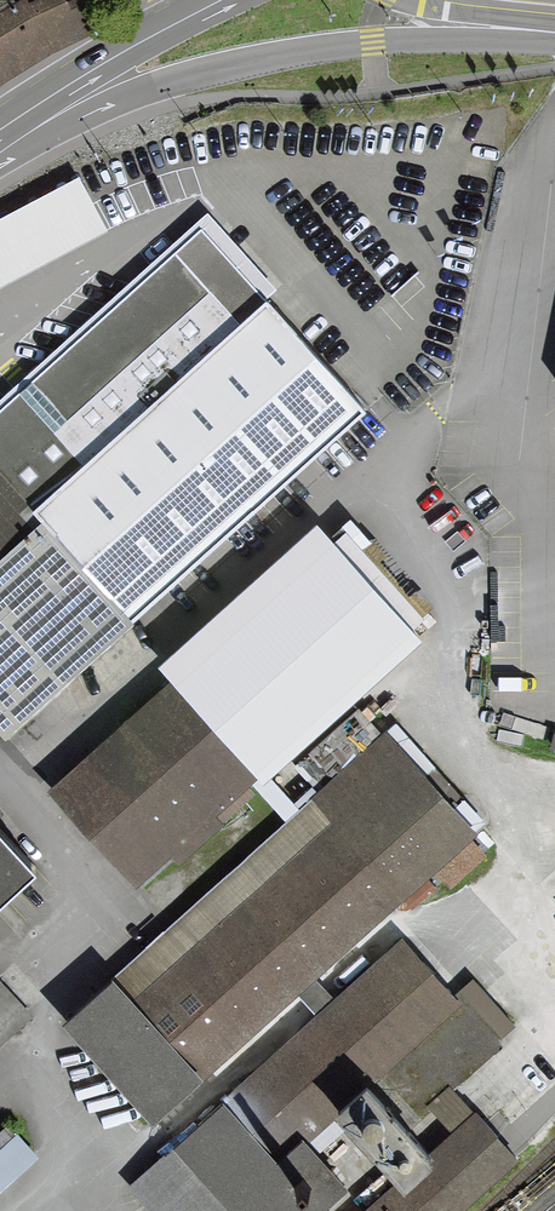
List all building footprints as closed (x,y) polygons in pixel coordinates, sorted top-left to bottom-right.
[(42,50),(80,34),(66,0),(57,0),(56,1),(55,0),(9,0),(8,0),(0,0),(0,77),(42,50)] [(0,213),(0,278),(98,230),(73,178),(0,213)] [(266,303),(201,229),(0,412),(0,475),(33,513),(266,303)] [(41,522),(132,621),(358,411),(266,303),(33,513),(41,522)] [(41,522),(33,513),(0,475),(0,560),(41,522)] [(5,739),(134,626),(132,621),(41,522),(8,552),(0,560),(0,734),(5,739)] [(265,783),(422,642),(317,524),(158,665),(174,683),(259,776),(265,783)] [(48,792),(139,890),(259,776),(174,683),(48,792)] [(53,1025),(145,1125),(422,875),(436,890),(477,853),(464,838),(467,835),(375,734),(53,1025)] [(28,869),(0,840),(0,896),(28,869)] [(403,935),(220,1102),(271,1159),(330,1107),(359,1073),(442,990),(450,981),(403,935)] [(495,1043),(442,990),(359,1073),(413,1126),(495,1043)] [(359,1073),(330,1107),(404,1179),(437,1150),(413,1126),(359,1073)] [(172,1145),(231,1210),(317,1210),(271,1159),(220,1102),(172,1145)] [(475,1116),(437,1150),(404,1179),(368,1210),(449,1210),(512,1156),(507,1151),(475,1116)] [(123,1185),(146,1210),(227,1210),(172,1145),(123,1185)]
